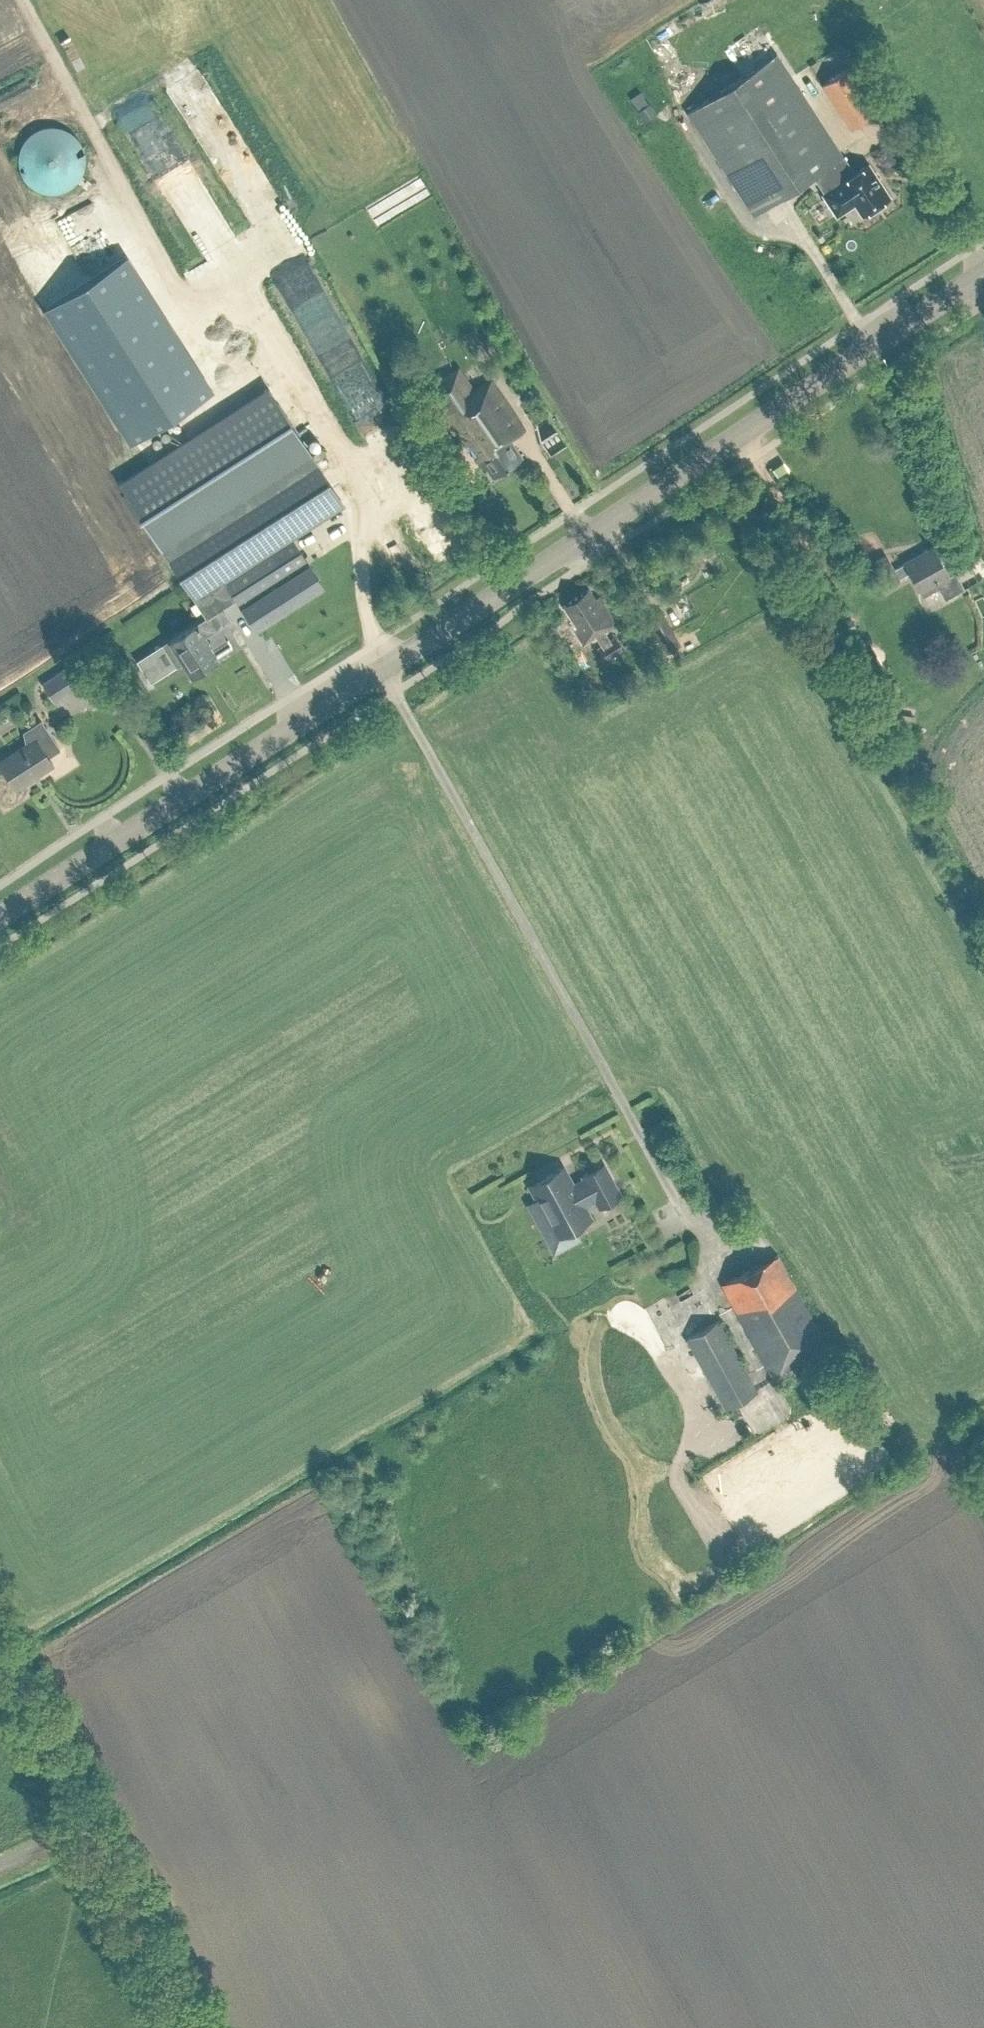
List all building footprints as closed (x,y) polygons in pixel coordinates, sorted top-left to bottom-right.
[(861,213),(888,195),(867,162),(853,171),(775,52),(686,110),(753,212),(814,172),(825,188),(820,192),(835,214),(854,201),(861,213)] [(849,126),(874,110),(846,67),(821,83),(849,126)] [(638,109),(648,102),(639,89),(629,96),(638,109)] [(151,151),(178,137),(156,99),(130,113),(151,151)] [(645,119),(656,112),(649,101),(648,102),(638,109),(645,119)] [(84,158),(84,157),(83,151),(81,144),(78,139),(74,134),(69,130),(62,126),(57,125),(50,125),(42,126),(37,128),(32,131),(27,135),(24,140),(21,146),(20,151),(19,158),(19,162),(21,168),(24,174),(28,180),(33,184),(39,187),(43,188),(49,189),(54,189),(61,188),(68,185),(73,181),(77,176),(81,170),(83,164),(84,158)] [(251,137),(221,151),(229,169),(259,155),(251,137)] [(129,309),(136,320),(157,307),(150,296),(129,309)] [(340,366),(368,355),(351,309),(322,320),(340,366)] [(183,415),(233,385),(201,331),(152,361),(183,415)] [(491,474),(520,454),(509,436),(523,427),(490,377),(473,388),(458,365),(427,385),(443,408),(483,469),(486,467),(491,474)] [(267,385),(118,480),(194,599),(195,599),(196,600),(201,608),(206,616),(195,623),(194,622),(162,643),(176,664),(182,660),(190,673),(216,656),(203,636),(231,618),(222,605),(235,598),(237,601),(304,558),(291,537),(343,504),(314,459),(325,452),(321,446),(310,453),(267,385)] [(771,466),(777,474),(788,467),(782,458),(771,466)] [(885,553),(872,560),(886,585),(899,578),(898,576),(908,570),(921,594),(937,585),(944,597),(964,586),(954,570),(948,573),(932,544),(902,560),(903,562),(893,567),(885,553)] [(303,565),(286,576),(263,591),(271,603),(311,577),(303,565)] [(587,587),(561,604),(574,624),(571,626),(582,643),(595,634),(602,644),(596,648),(602,658),(619,648),(613,638),(610,640),(603,629),(610,624),(587,587)] [(647,618),(661,644),(675,636),(662,611),(647,618)] [(81,683),(68,664),(41,682),(54,701),(81,683)] [(24,743),(0,759),(0,764),(14,786),(52,762),(48,755),(60,748),(41,718),(22,730),(24,743)] [(561,1165),(528,1183),(556,1233),(591,1214),(586,1204),(595,1199),(598,1204),(618,1193),(602,1162),(581,1173),(584,1178),(572,1184),(561,1165)] [(773,1379),(827,1348),(777,1252),(720,1282),(773,1379)] [(724,1407),(756,1389),(718,1318),(686,1336),(724,1407)]
